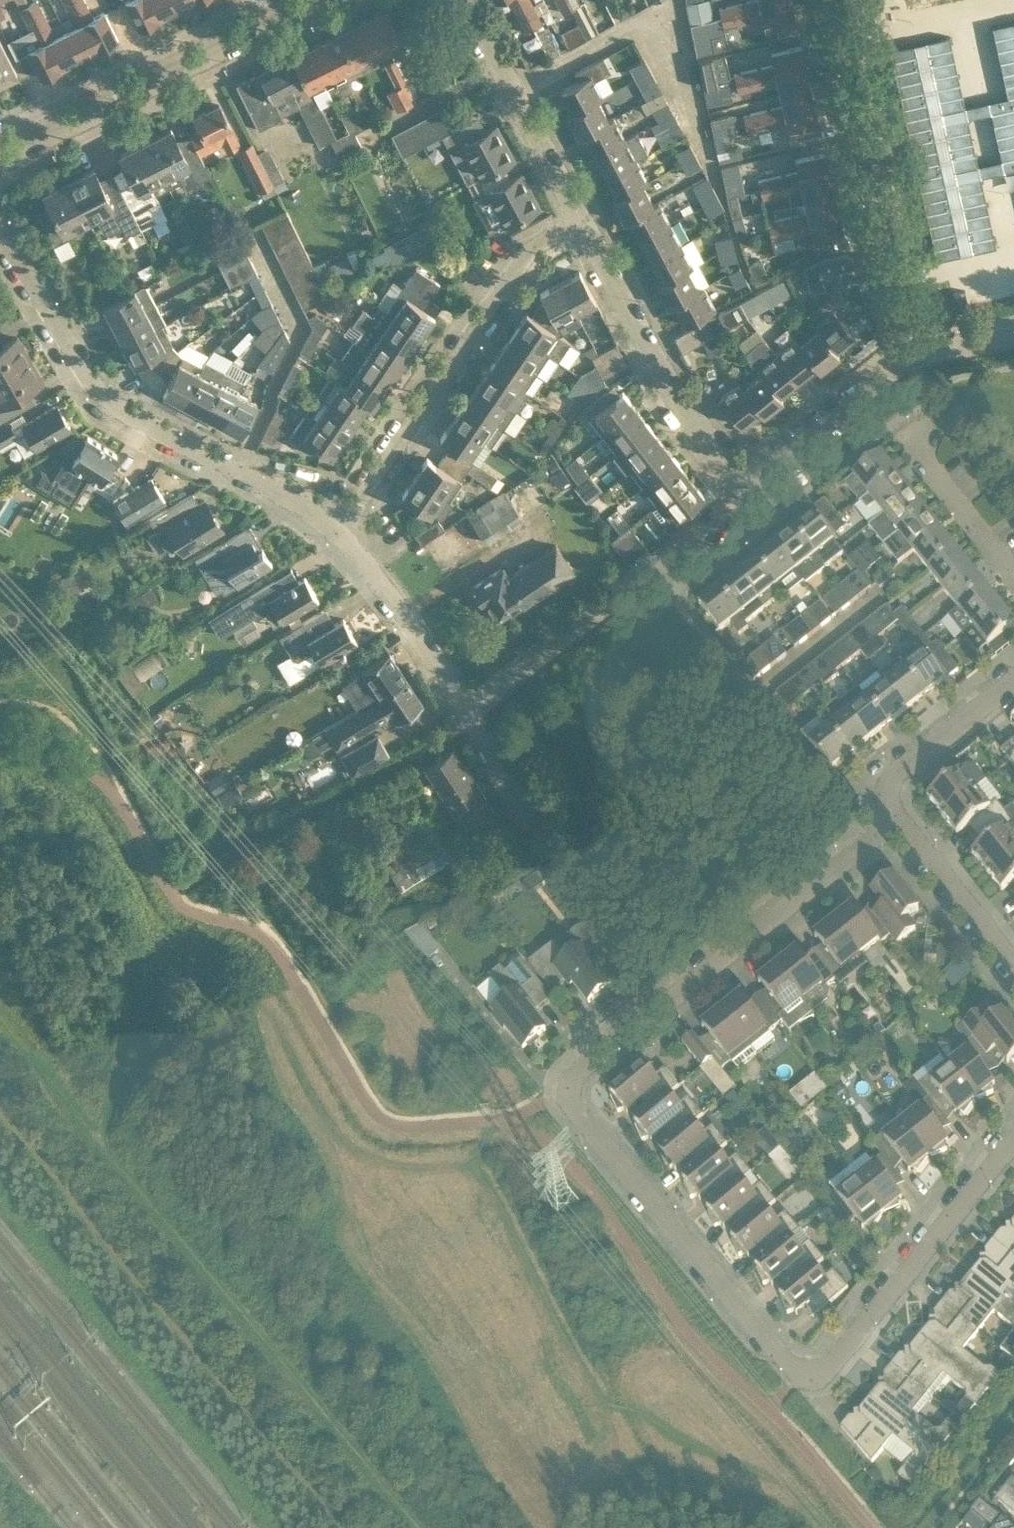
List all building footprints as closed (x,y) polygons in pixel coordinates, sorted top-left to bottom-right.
[(29,3),(61,67),(80,58),(66,30),(56,35),(38,0),(34,0),(29,3)] [(66,30),(80,58),(98,48),(74,0),(64,0),(76,25),(66,30)] [(98,48),(118,38),(109,20),(104,11),(93,16),(87,4),(85,0),(74,0),(98,48)] [(149,0),(126,0),(125,0),(139,28),(158,18),(149,0)] [(158,18),(177,8),(173,0),(149,0),(158,18)] [(177,8),(194,0),(173,0),(177,8)] [(522,25),(525,31),(534,26),(531,20),(521,0),(510,0),(522,25)] [(531,20),(534,26),(542,22),(539,16),(530,0),(521,0),(531,20)] [(560,5),(563,12),(572,7),(568,1),(568,0),(557,0),(560,5)] [(720,8),(722,16),(791,0),(754,0),(720,8)] [(724,26),(763,17),(766,28),(796,21),(791,0),(722,16),(724,26)] [(580,3),(572,7),(576,16),(579,22),(587,38),(599,31),(588,10),(588,9),(589,9),(585,2),(585,1),(580,3)] [(61,67),(29,3),(20,7),(38,44),(27,49),(41,77),(61,67)] [(621,5),(616,8),(621,18),(631,13),(628,7),(621,5)] [(386,7),(363,18),(384,62),(393,57),(391,53),(405,46),(401,39),(390,15),(386,7)] [(724,31),(721,17),(692,24),(698,52),(714,49),(711,34),(724,31)] [(363,18),(340,30),(356,61),(357,64),(370,57),(374,66),(375,66),(384,62),(363,18)] [(890,47),(937,258),(996,245),(980,175),(1013,168),(1013,20),(992,25),(1008,95),(965,105),(949,34),(890,47)] [(542,22),(534,26),(541,39),(552,34),(548,25),(544,27),(542,22)] [(570,46),(587,38),(579,22),(563,30),(570,46)] [(340,30),(317,41),(342,92),(351,88),(347,80),(343,71),(357,64),(356,61),(340,30)] [(17,73),(0,39),(0,82),(17,73)] [(342,114),(351,133),(360,128),(351,110),(342,92),(317,41),(294,53),(310,84),(323,78),(329,89),(342,114)] [(774,64),(741,71),(734,73),(736,82),(806,66),(801,44),(772,51),(774,64)] [(294,53),(259,70),(259,71),(274,100),(292,91),(319,145),(336,136),(324,111),(316,96),(310,84),(294,53)] [(567,113),(568,113),(603,95),(595,79),(612,70),(604,56),(575,71),(579,79),(561,89),(573,110),(567,113)] [(699,59),(698,60),(704,87),(705,87),(716,85),(717,84),(719,84),(736,82),(734,73),(718,77),(713,56),(700,59),(699,59)] [(466,57),(459,61),(466,72),(472,68),(466,57)] [(645,58),(630,66),(636,78),(651,69),(645,58)] [(736,82),(738,91),(779,82),(781,93),(811,86),(806,66),(736,82)] [(651,69),(636,78),(641,89),(657,81),(651,69)] [(259,128),(283,116),(282,114),(259,71),(236,83),(259,128)] [(406,82),(397,87),(406,105),(416,101),(406,82)] [(716,85),(705,87),(709,106),(735,101),(731,83),(718,86),(717,84),(716,85)] [(784,105),(750,113),(744,114),(746,122),(815,107),(811,86),(781,93),(784,105)] [(406,105),(397,87),(388,91),(397,110),(406,105)] [(609,118),(598,98),(603,95),(568,113),(579,135),(609,118)] [(668,101),(653,108),(658,120),(673,112),(668,101)] [(200,128),(190,133),(192,136),(200,153),(211,148),(209,145),(222,139),(227,149),(238,143),(219,104),(194,116),(200,128)] [(360,128),(370,123),(361,105),(351,110),(360,128)] [(790,135),(801,133),(820,128),(815,107),(746,122),(748,132),(788,123),(790,135)] [(712,117),(714,130),(730,126),(745,122),(743,113),(739,114),(739,111),(712,117)] [(673,112),(658,120),(664,131),(665,131),(679,124),(680,124),(673,112)] [(446,132),(437,114),(416,125),(425,143),(442,134),(446,132)] [(614,116),(609,118),(579,135),(584,132),(595,153),(625,137),(614,116)] [(446,132),(442,134),(450,150),(467,182),(498,167),(504,163),(514,158),(504,140),(503,141),(496,127),(497,127),(496,125),(487,130),(480,133),(472,118),(465,121),(446,132)] [(171,127),(146,140),(163,174),(176,167),(182,179),(186,187),(211,175),(200,153),(192,136),(191,137),(196,147),(184,153),(176,138),(171,127)] [(730,127),(714,130),(721,161),(743,156),(741,145),(734,147),(730,127)] [(625,137),(595,153),(606,174),(637,158),(647,152),(636,131),(625,137)] [(335,145),(340,155),(359,145),(354,136),(335,145)] [(146,140),(120,153),(126,164),(133,178),(120,185),(141,226),(154,220),(151,213),(163,207),(160,201),(156,192),(150,181),(163,174),(146,140)] [(689,143),(675,151),(681,162),(695,154),(689,143)] [(256,150),(244,157),(260,190),(273,183),(268,172),(256,150)] [(799,171),(765,178),(759,180),(761,188),(830,173),(825,151),(796,158),(799,171)] [(695,154),(681,162),(686,172),(701,165),(695,154)] [(612,197),(613,198),(642,182),(642,181),(647,178),(637,158),(606,174),(617,195),(612,197)] [(70,179),(69,179),(89,219),(93,216),(100,229),(110,231),(120,226),(125,235),(141,226),(120,185),(106,192),(94,167),(83,172),(81,169),(78,168),(69,172),(68,175),(70,179)] [(279,167),(268,172),(273,183),(284,178),(279,167)] [(498,167),(467,182),(476,198),(488,191),(506,224),(539,206),(530,188),(529,188),(522,175),(523,175),(521,172),(505,181),(498,167)] [(741,173),(723,177),(727,196),(738,193),(745,192),(741,173)] [(761,188),(763,198),(789,192),(791,203),(805,200),(835,193),(830,173),(761,188)] [(284,178),(273,183),(277,190),(288,185),(284,178)] [(57,217),(43,224),(54,245),(61,260),(76,252),(69,238),(78,233),(75,226),(89,219),(69,179),(44,192),(49,202),(57,217)] [(613,198),(624,219),(659,201),(659,200),(653,203),(642,182),(613,198)] [(697,195),(702,206),(718,197),(712,187),(697,195)] [(761,188),(750,190),(753,200),(763,198),(761,188)] [(808,212),(774,219),(768,221),(770,230),(840,214),(835,193),(805,200),(808,212)] [(718,197),(702,206),(709,217),(724,209),(718,197)] [(629,217),(640,238),(670,222),(659,201),(624,219),(624,220),(629,217)] [(261,222),(266,233),(292,221),(286,210),(261,222)] [(749,234),(749,233),(743,214),(732,216),(733,219),(738,237),(749,234)] [(772,239),(799,233),(802,245),(844,235),(840,214),(770,230),(772,239)] [(242,219),(237,222),(242,232),(251,227),(248,221),(242,219)] [(435,220),(415,230),(426,252),(448,245),(435,220)] [(266,233),(272,244),(297,231),(292,221),(266,233)] [(640,238),(652,259),(681,243),(670,222),(640,238)] [(272,244),(277,255),(302,242),(297,231),(272,244)] [(716,238),(719,251),(734,247),(731,234),(716,238)] [(749,234),(738,237),(742,245),(747,244),(749,240),(749,234)] [(213,248),(222,267),(248,255),(239,235),(213,248)] [(406,235),(384,246),(393,263),(417,256),(406,235)] [(277,255),(282,265),(308,253),(302,242),(277,255)] [(657,283),(658,283),(687,267),(687,266),(692,264),(681,243),(652,259),(663,280),(657,283)] [(734,247),(719,251),(721,261),(737,258),(734,247)] [(282,265),(288,276),(313,264),(308,253),(282,265)] [(848,253),(818,259),(825,288),(827,287),(834,285),(851,282),(849,273),(853,272),(848,253)] [(248,255),(222,267),(232,287),(258,274),(248,255)] [(325,258),(313,264),(318,275),(322,282),(333,276),(325,258)] [(768,281),(769,280),(761,259),(760,260),(748,264),(757,285),(768,281)] [(288,276),(293,287),(318,275),(313,264),(288,276)] [(416,266),(387,309),(422,333),(435,315),(423,307),(440,282),(416,266)] [(658,283),(669,304),(699,288),(687,267),(658,283)] [(728,273),(736,289),(748,282),(739,267),(728,273)] [(580,270),(561,281),(577,312),(597,301),(580,270)] [(134,274),(122,281),(127,291),(139,284),(134,274)] [(293,287),(298,298),(320,287),(320,288),(324,286),(318,275),(293,287)] [(761,290),(769,304),(790,293),(783,278),(761,290)] [(539,304),(532,314),(556,331),(559,326),(557,322),(559,321),(565,333),(582,324),(576,312),(577,312),(561,281),(541,292),(546,301),(539,304)] [(103,305),(114,325),(156,303),(146,283),(103,305)] [(828,295),(806,313),(810,318),(814,323),(814,322),(835,349),(854,334),(830,303),(837,298),(834,285),(827,287),(828,295)] [(699,288),(669,304),(669,305),(674,302),(685,323),(715,307),(704,286),(699,289),(699,288)] [(320,287),(298,298),(304,309),(319,302),(330,309),(335,301),(326,295),(324,296),(320,288),(320,287)] [(265,288),(256,293),(263,307),(272,302),(265,288)] [(751,295),(740,301),(748,316),(759,310),(751,295)] [(740,301),(729,307),(719,312),(726,327),(748,316),(740,301)] [(258,309),(251,315),(262,328),(267,324),(280,317),(272,302),(258,309)] [(114,325),(124,344),(162,324),(166,322),(156,303),(114,325)] [(362,307),(357,315),(375,327),(410,351),(422,333),(387,309),(380,304),(373,314),(362,307)] [(526,311),(514,329),(550,354),(560,361),(572,343),(556,331),(532,314),(526,311)] [(315,312),(308,316),(313,326),(311,329),(320,335),(329,322),(315,312)] [(362,330),(355,340),(359,343),(398,369),(410,351),(375,327),(357,315),(352,323),(362,330)] [(262,328),(260,331),(273,343),(285,328),(280,317),(267,324),(262,328)] [(810,318),(791,332),(795,337),(817,364),(820,369),(839,354),(835,349),(814,322),(814,323),(810,318)] [(703,340),(714,334),(706,319),(695,325),(675,336),(683,351),(703,340)] [(138,370),(145,383),(177,349),(172,343),(162,324),(124,344),(135,364),(143,359),(146,364),(138,370)] [(290,339),(285,328),(273,343),(258,363),(274,371),(290,339)] [(514,329),(502,347),(531,367),(538,371),(547,378),(560,360),(550,354),(514,329)] [(248,330),(232,348),(238,354),(255,336),(248,330)] [(714,334),(703,340),(711,355),(722,349),(714,334)] [(308,335),(300,350),(307,355),(317,340),(314,338),(308,335)] [(30,359),(17,336),(0,347),(0,376),(30,359)] [(795,337),(777,352),(798,379),(817,364),(795,337)] [(747,353),(758,367),(761,372),(783,399),(795,389),(791,384),(798,379),(777,352),(766,338),(747,353)] [(359,343),(347,361),(386,387),(398,369),(359,343)] [(572,343),(560,361),(569,366),(581,348),(572,343)] [(592,356),(597,366),(622,353),(617,343),(592,356)] [(502,347),(490,365),(518,385),(525,390),(538,371),(502,347)] [(177,349),(145,383),(157,389),(163,381),(168,383),(163,392),(183,403),(199,372),(202,365),(182,354),(177,349)] [(199,372),(183,403),(202,413),(218,382),(224,370),(225,369),(231,361),(233,359),(214,349),(206,359),(202,365),(199,372)] [(622,353),(597,366),(603,378),(628,365),(622,353)] [(0,376),(0,421),(36,400),(35,400),(30,403),(24,392),(43,381),(30,359),(0,376)] [(218,382),(202,413),(221,422),(237,392),(240,386),(251,372),(231,361),(225,369),(224,370),(218,382)] [(347,361),(335,378),(346,385),(345,385),(369,402),(368,402),(373,406),(386,387),(347,361)] [(294,362),(288,374),(297,378),(303,366),(294,362)] [(490,365),(478,383),(506,403),(515,409),(520,408),(526,400),(525,394),(527,391),(525,390),(518,385),(490,365)] [(603,378),(597,366),(581,376),(597,386),(605,382),(603,378)] [(740,382),(739,382),(764,413),(783,399),(761,372),(744,386),(740,382)] [(288,374),(282,385),(291,390),(297,378),(288,374)] [(357,419),(368,402),(369,402),(345,385),(346,385),(335,378),(330,375),(318,393),(357,419)] [(581,376),(569,393),(582,402),(597,386),(581,376)] [(764,413),(739,382),(720,398),(741,424),(742,423),(746,427),(756,419),(752,415),(760,409),(763,414),(764,413)] [(478,383),(465,401),(494,421),(503,427),(515,409),(506,403),(478,383)] [(590,418),(603,435),(637,409),(623,391),(613,399),(606,390),(584,407),(591,416),(590,418)] [(237,392),(221,422),(241,432),(250,414),(257,418),(262,407),(256,404),(257,402),(237,392)] [(318,393),(306,411),(316,418),(345,437),(357,419),(318,393)] [(566,411),(563,415),(569,420),(580,403),(582,402),(569,393),(559,405),(566,411)] [(465,401),(453,419),(482,439),(491,445),(503,427),(494,421),(465,401)] [(57,404),(39,414),(22,424),(36,448),(71,428),(57,404)] [(515,409),(503,427),(514,434),(526,416),(515,409)] [(603,435),(617,452),(623,447),(650,426),(637,409),(603,435)] [(275,411),(262,436),(273,442),(286,417),(275,411)] [(316,418),(306,411),(288,437),(310,452),(315,444),(332,456),(345,437),(316,418)] [(552,416),(544,429),(551,433),(558,438),(565,426),(558,421),(552,416)] [(17,434),(8,419),(0,424),(0,444),(17,434)] [(451,445),(445,454),(468,470),(470,471),(476,476),(490,485),(497,475),(479,463),(470,457),(482,439),(453,419),(441,438),(451,445)] [(614,454),(627,470),(663,442),(650,426),(623,447),(617,452),(614,454)] [(551,433),(543,446),(550,450),(558,438),(551,433)] [(41,468),(33,481),(51,492),(59,480),(80,493),(90,476),(100,481),(117,454),(88,436),(86,440),(80,440),(73,451),(76,455),(73,459),(64,453),(51,474),(41,468)] [(479,463),(491,445),(482,439),(470,457),(479,463)] [(631,470),(643,486),(677,459),(663,442),(627,470),(628,471),(631,470)] [(427,457),(415,475),(444,495),(451,499),(463,481),(461,479),(468,470),(445,454),(438,464),(427,457)] [(564,464),(573,475),(584,466),(576,455),(564,464)] [(862,488),(853,495),(859,503),(859,504),(869,496),(895,475),(880,456),(877,458),(874,455),(862,465),(865,468),(853,477),(862,488)] [(555,458),(548,463),(554,472),(561,467),(555,458)] [(539,459),(527,467),(532,474),(544,466),(539,459)] [(648,492),(657,503),(663,498),(690,476),(677,459),(643,486),(639,490),(643,495),(648,492)] [(544,466),(532,474),(537,481),(549,473),(544,466)] [(584,466),(573,475),(578,482),(589,473),(584,466)] [(554,472),(553,472),(553,473),(559,482),(568,476),(562,467),(561,467),(554,472)] [(470,471),(466,477),(472,481),(476,476),(470,471)] [(592,471),(589,473),(578,482),(574,484),(587,502),(599,493),(605,489),(592,471)] [(444,495),(415,475),(402,494),(418,504),(415,509),(415,515),(420,518),(425,515),(428,511),(431,513),(433,511),(444,495)] [(504,480),(497,475),(490,485),(497,490),(504,480)] [(869,496),(884,515),(910,494),(895,475),(869,496)] [(657,503),(651,507),(672,534),(679,529),(701,511),(694,502),(704,494),(690,476),(663,498),(657,503)] [(151,477),(114,500),(128,524),(166,501),(151,477)] [(522,518),(504,488),(467,511),(485,541),(522,518)] [(157,529),(147,535),(158,553),(169,547),(181,539),(187,549),(202,541),(219,530),(213,520),(216,518),(205,500),(199,504),(192,493),(175,503),(150,518),(157,528),(157,529)] [(599,493),(587,502),(594,512),(607,503),(599,493)] [(876,537),(883,546),(925,513),(910,494),(884,515),(875,522),(883,532),(876,537)] [(453,501),(451,499),(444,495),(433,511),(442,518),(453,501)] [(814,508),(829,528),(839,520),(824,500),(814,508)] [(856,507),(845,513),(851,524),(862,518),(856,507)] [(905,560),(914,552),(940,532),(925,513),(883,546),(890,555),(897,550),(905,560)] [(813,515),(793,530),(824,569),(843,554),(813,515)] [(414,533),(421,544),(445,528),(438,518),(414,533)] [(839,520),(829,528),(836,536),(846,528),(839,520)] [(195,556),(209,580),(216,592),(223,589),(225,592),(239,583),(237,580),(248,573),(250,576),(272,563),(262,546),(258,549),(245,527),(249,525),(249,523),(195,556)] [(630,525),(620,532),(638,554),(647,547),(630,525)] [(793,530),(774,545),(795,572),(805,584),(824,569),(793,530)] [(620,532),(611,539),(628,562),(638,554),(620,532)] [(914,552),(928,571),(955,550),(940,532),(914,552)] [(652,538),(645,543),(651,550),(660,543),(655,538),(652,538)] [(503,565),(488,575),(471,586),(486,609),(490,606),(498,618),(521,603),(524,607),(575,573),(557,544),(510,575),(503,565)] [(774,545),(756,560),(777,586),(795,572),(774,545)] [(928,571),(943,590),(970,569),(955,550),(928,571)] [(848,560),(855,568),(864,561),(858,552),(848,560)] [(756,560),(737,575),(764,609),(782,594),(777,586),(756,560)] [(864,561),(855,568),(862,577),(871,569),(864,561)] [(943,590),(958,609),(985,588),(970,569),(943,590)] [(875,583),(880,590),(895,577),(890,571),(875,583)] [(79,575),(64,578),(66,590),(82,587),(79,575)] [(745,623),(764,609),(737,575),(718,590),(745,623)] [(281,591),(274,579),(210,617),(221,634),(233,626),(236,632),(255,621),(251,615),(261,610),(263,613),(267,611),(274,606),(283,620),(319,598),(305,576),(281,591)] [(845,583),(839,588),(852,604),(858,599),(845,583)] [(151,587),(132,598),(140,611),(159,600),(151,587)] [(852,604),(839,588),(824,600),(836,616),(852,604)] [(958,609),(973,628),(1000,607),(985,588),(958,609)] [(748,628),(745,623),(718,590),(699,605),(720,632),(730,623),(739,635),(748,628)] [(283,620),(274,606),(267,611),(275,624),(283,620)] [(973,628),(989,647),(1013,627),(1013,625),(1000,607),(973,628)] [(903,609),(893,616),(898,623),(900,625),(909,617),(903,609)] [(291,654),(277,662),(290,683),(322,663),(341,652),(358,641),(344,617),(325,629),(322,625),(328,620),(322,610),(305,620),(280,635),(291,654)] [(808,613),(802,618),(814,633),(820,629),(808,613)] [(916,626),(909,617),(900,625),(907,633),(916,626)] [(802,618),(795,623),(808,638),(814,633),(802,618)] [(873,618),(867,623),(879,638),(885,633),(873,618)] [(255,621),(236,632),(243,642),(261,631),(255,621)] [(867,623),(848,637),(860,653),(879,638),(867,623)] [(928,632),(924,636),(928,641),(932,637),(928,632)] [(848,637),(829,652),(841,668),(860,653),(848,637)] [(774,639),(764,648),(776,663),(787,655),(774,639)] [(928,650),(935,658),(944,651),(937,642),(928,650)] [(917,646),(897,661),(925,696),(944,681),(917,646)] [(154,648),(132,663),(143,679),(165,664),(154,648)] [(776,663),(764,648),(741,666),(754,681),(776,663)] [(362,669),(348,678),(365,704),(379,695),(406,677),(389,651),(373,662),(362,669)] [(944,651),(935,658),(950,678),(959,670),(944,651)] [(829,652),(810,667),(825,686),(838,675),(836,672),(841,668),(829,652)] [(879,676),(885,684),(906,711),(925,696),(897,661),(879,676)] [(144,684),(129,663),(118,671),(134,692),(144,684)] [(365,704),(325,728),(335,744),(337,748),(392,714),(396,720),(399,718),(401,721),(403,721),(410,716),(410,715),(409,712),(423,702),(406,677),(379,695),(365,704)] [(798,677),(791,682),(804,698),(810,693),(798,677)] [(726,678),(718,684),(733,703),(741,697),(726,678)] [(804,698),(791,682),(785,687),(797,703),(804,698)] [(885,684),(866,699),(887,726),(906,711),(885,684)] [(858,689),(840,704),(868,741),(887,726),(866,699),(858,689)] [(824,711),(835,724),(829,729),(850,756),(868,741),(840,704),(837,701),(824,711)] [(157,711),(151,716),(158,724),(164,719),(157,711)] [(325,728),(298,744),(308,761),(335,744),(325,728)] [(809,744),(800,752),(810,766),(820,758),(830,771),(850,756),(829,729),(809,744)] [(343,754),(354,773),(389,753),(378,734),(343,754)] [(1011,743),(1001,751),(1013,766),(1013,747),(1011,743)] [(425,765),(449,802),(477,783),(453,746),(425,765)] [(309,781),(332,782),(332,767),(309,766),(309,781)] [(927,797),(942,816),(986,780),(974,766),(967,766),(961,770),(927,797)] [(207,778),(216,793),(232,783),(224,768),(207,778)] [(413,771),(378,790),(385,803),(403,792),(420,783),(413,771)] [(974,821),(982,830),(1005,812),(997,802),(991,807),(976,789),(987,781),(986,780),(942,816),(957,834),(974,821)] [(219,794),(226,804),(244,793),(238,782),(219,794)] [(477,783),(449,802),(473,838),(501,820),(477,783)] [(987,872),(1013,851),(1013,837),(1012,834),(1013,832),(1013,808),(1012,806),(1005,812),(982,830),(989,839),(972,853),(987,872)] [(247,817),(242,821),(249,832),(258,826),(255,819),(247,817)] [(385,859),(397,880),(402,888),(451,856),(446,848),(447,845),(445,842),(456,834),(446,819),(385,859)] [(302,836),(291,842),(295,849),(306,843),(302,836)] [(987,872),(1002,891),(1013,882),(1013,851),(987,872)] [(545,870),(522,885),(529,895),(557,877),(551,867),(545,870)] [(884,906),(874,914),(891,935),(891,936),(898,944),(916,930),(908,920),(919,911),(893,878),(894,877),(893,876),(890,878),(889,877),(873,884),(876,890),(872,893),(873,894),(874,893),(884,906)] [(836,921),(835,922),(860,955),(879,940),(881,943),(891,936),(891,935),(874,914),(865,921),(854,908),(855,908),(854,906),(850,909),(845,906),(835,919),(836,921)] [(352,913),(342,919),(348,928),(358,922),(352,913)] [(827,951),(818,959),(835,980),(844,973),(842,969),(860,955),(835,922),(833,924),(832,922),(816,929),(819,935),(815,938),(815,939),(816,938),(827,951)] [(418,927),(403,935),(427,961),(428,961),(439,951),(418,927)] [(574,985),(589,1004),(598,996),(600,999),(609,992),(607,989),(611,986),(594,964),(597,962),(588,950),(585,952),(581,947),(571,955),(566,949),(561,952),(554,943),(529,964),(552,992),(566,981),(571,988),(574,985)] [(939,947),(937,968),(945,969),(947,948),(939,947)] [(778,967),(814,1013),(827,1003),(830,992),(826,988),(835,980),(818,959),(808,966),(798,953),(799,952),(798,951),(794,954),(789,950),(779,964),(780,966),(778,967)] [(506,1027),(523,1049),(527,1046),(529,1048),(538,1041),(536,1038),(546,1031),(532,1013),(535,1011),(536,1012),(552,999),(522,961),(506,974),(501,968),(489,977),(507,999),(493,1011),(496,1015),(494,1017),(503,1029),(506,1027)] [(965,961),(956,969),(960,974),(966,974),(972,969),(965,961)] [(762,979),(758,983),(759,984),(760,983),(767,992),(771,996),(761,1004),(778,1025),(782,1022),(790,1032),(796,1027),(798,1030),(798,1029),(797,1025),(814,1017),(813,1014),(814,1013),(778,967),(776,968),(775,967),(760,973),(762,979)] [(843,974),(835,980),(840,987),(848,980),(843,974)] [(723,1010),(722,1012),(756,1055),(774,1040),(769,1033),(778,1025),(761,1004),(752,1011),(748,1007),(741,998),(742,997),(741,996),(738,999),(732,995),(722,1009),(723,1010)] [(706,1024),(702,1027),(703,1028),(704,1027),(711,1036),(714,1041),(705,1048),(713,1059),(722,1070),(732,1062),(737,1070),(756,1055),(722,1012),(720,1013),(719,1012),(703,1018),(706,1024)] [(957,1032),(966,1043),(973,1039),(973,1038),(987,1056),(988,1056),(997,1048),(1008,1062),(1006,1063),(1007,1064),(1011,1061),(1013,1063),(1013,1030),(1001,1013),(989,1023),(981,1012),(965,1025),(963,1027),(957,1032)] [(879,1025),(874,1030),(879,1037),(885,1033),(879,1025)] [(869,1027),(860,1034),(869,1044),(877,1037),(869,1027)] [(702,1067),(713,1059),(705,1048),(693,1034),(682,1043),(702,1067)] [(959,1059),(950,1067),(975,1099),(977,1098),(978,1099),(994,1093),(991,1087),(995,1084),(994,1083),(993,1083),(983,1070),(993,1062),(988,1056),(987,1056),(973,1038),(973,1039),(966,1043),(954,1053),(959,1059)] [(881,1042),(872,1050),(879,1058),(888,1050),(881,1042)] [(701,1071),(715,1089),(728,1079),(713,1061),(701,1071)] [(640,1101),(649,1111),(649,1112),(668,1095),(669,1096),(679,1087),(664,1070),(654,1078),(644,1066),(634,1074),(634,1073),(621,1080),(624,1083),(611,1093),(611,1092),(610,1093),(612,1096),(611,1097),(618,1113),(624,1110),(627,1114),(628,1113),(627,1112),(640,1101)] [(918,1086),(928,1098),(936,1107),(945,1100),(956,1113),(955,1114),(955,1115),(959,1112),(964,1116),(974,1102),(973,1101),(975,1099),(949,1067),(931,1082),(928,1078),(918,1086)] [(789,1093),(801,1108),(826,1088),(814,1073),(789,1093)] [(728,1079),(715,1089),(723,1099),(735,1088),(728,1079)] [(839,1082),(831,1089),(838,1097),(843,1092),(843,1087),(839,1082)] [(733,1093),(724,1100),(734,1113),(743,1106),(733,1093)] [(664,1130),(673,1140),(692,1124),(693,1125),(703,1116),(688,1099),(678,1107),(669,1096),(668,1095),(649,1112),(649,1111),(636,1122),(635,1121),(634,1122),(636,1125),(635,1126),(642,1142),(648,1139),(651,1143),(652,1142),(651,1141),(664,1130)] [(921,1110),(903,1124),(929,1156),(930,1155),(932,1157),(947,1150),(945,1144),(948,1141),(948,1140),(946,1141),(936,1127),(946,1120),(936,1107),(928,1098),(919,1106),(921,1110)] [(740,1120),(726,1133),(732,1140),(747,1128),(740,1120)] [(688,1159),(697,1169),(717,1153),(727,1145),(712,1127),(702,1136),(693,1125),(692,1124),(673,1140),(660,1151),(659,1150),(658,1151),(661,1154),(659,1155),(666,1170),(672,1168),(675,1171),(676,1171),(676,1170),(688,1159)] [(872,1143),(882,1156),(889,1164),(898,1157),(909,1170),(908,1171),(909,1172),(913,1169),(918,1173),(928,1159),(927,1158),(929,1156),(903,1124),(884,1139),(882,1135),(872,1143)] [(790,1130),(779,1140),(791,1155),(803,1145),(790,1130)] [(770,1157),(780,1149),(764,1131),(755,1139),(770,1157)] [(770,1157),(780,1169),(790,1161),(780,1149),(770,1157)] [(683,1178),(682,1179),(685,1182),(683,1184),(691,1199),(697,1197),(700,1200),(701,1199),(700,1198),(713,1188),(721,1197),(722,1198),(741,1182),(751,1174),(737,1156),(727,1165),(717,1153),(697,1169),(684,1179),(683,1178)] [(866,1155),(847,1170),(857,1181),(875,1167),(872,1163),(866,1155)] [(875,1167),(857,1181),(882,1214),(884,1212),(885,1214),(901,1207),(898,1201),(902,1198),(901,1197),(900,1198),(890,1184),(899,1177),(889,1164),(882,1156),(872,1163),(875,1167)] [(790,1161),(780,1169),(790,1180),(799,1172),(790,1161)] [(829,1185),(835,1193),(838,1196),(857,1181),(847,1170),(829,1185)] [(882,1214),(857,1181),(838,1196),(835,1193),(825,1200),(842,1222),(852,1214),(862,1228),(861,1228),(862,1229),(866,1226),(871,1230),(882,1217),(880,1215),(882,1214)] [(707,1207),(706,1208),(709,1211),(708,1213),(715,1228),(721,1225),(724,1229),(725,1228),(724,1227),(737,1216),(745,1226),(746,1227),(765,1210),(766,1211),(776,1202),(761,1185),(751,1193),(741,1182),(722,1198),(721,1197),(708,1208),(707,1207)] [(732,1236),(731,1237),(733,1240),(732,1241),(739,1257),(745,1254),(748,1258),(749,1257),(748,1256),(761,1245),(770,1255),(789,1239),(790,1240),(800,1231),(785,1214),(775,1222),(766,1211),(765,1210),(746,1227),(745,1226),(732,1237),(732,1236)] [(829,1210),(826,1210),(817,1217),(816,1221),(825,1231),(828,1231),(838,1223),(838,1220),(829,1210)] [(993,1240),(1013,1258),(1013,1220),(1012,1223),(1012,1229),(1001,1230),(993,1240)] [(756,1265),(755,1266),(757,1269),(756,1270),(763,1285),(769,1283),(772,1287),(773,1286),(772,1285),(785,1274),(794,1284),(814,1268),(824,1260),(809,1242),(800,1231),(790,1240),(789,1239),(770,1255),(757,1266),(756,1265)] [(971,1274),(1013,1309),(1013,1289),(1013,1258),(993,1240),(985,1250),(986,1261),(980,1262),(971,1274)] [(794,1284),(781,1295),(780,1294),(779,1294),(782,1298),(780,1299),(787,1314),(793,1311),(797,1315),(797,1314),(810,1303),(819,1313),(830,1304),(848,1289),(834,1271),(823,1280),(814,1268),(794,1284)] [(942,1302),(979,1332),(994,1313),(1013,1329),(1013,1309),(971,1274),(961,1286),(961,1292),(950,1293),(942,1302)] [(930,1324),(920,1336),(988,1392),(1001,1376),(991,1368),(991,1369),(985,1369),(963,1351),(979,1332),(942,1302),(934,1312),(935,1324),(930,1324)] [(830,1304),(819,1313),(825,1321),(836,1312),(830,1304)] [(1001,1350),(1005,1354),(1013,1360),(1013,1333),(1007,1342),(1001,1350)] [(900,1355),(892,1365),(928,1395),(944,1375),(949,1379),(966,1393),(966,1399),(955,1413),(964,1421),(988,1392),(920,1336),(910,1348),(911,1354),(900,1355)] [(1005,1354),(997,1364),(1005,1371),(1013,1360),(1005,1354)] [(879,1387),(869,1398),(938,1454),(958,1429),(948,1421),(941,1431),(934,1432),(917,1418),(912,1414),(928,1395),(892,1365),(884,1375),(885,1386),(879,1387)] [(944,1375),(928,1395),(933,1399),(949,1379),(944,1375)] [(928,1395),(912,1414),(917,1418),(933,1399),(928,1395)] [(849,1417),(841,1427),(872,1464),(882,1451),(904,1469),(898,1476),(911,1486),(938,1454),(869,1398),(860,1410),(860,1416),(849,1417)] [(964,1421),(955,1413),(948,1421),(958,1429),(964,1421)] [(1013,1516),(1013,1481),(1013,1479),(995,1501),(1013,1516)] [(963,1524),(967,1527),(968,1525),(971,1527),(982,1527),(983,1527),(985,1527),(987,1525),(979,1519),(972,1513),(967,1519),(963,1524)] [(1002,1519),(995,1527),(1013,1527),(1002,1519)]
